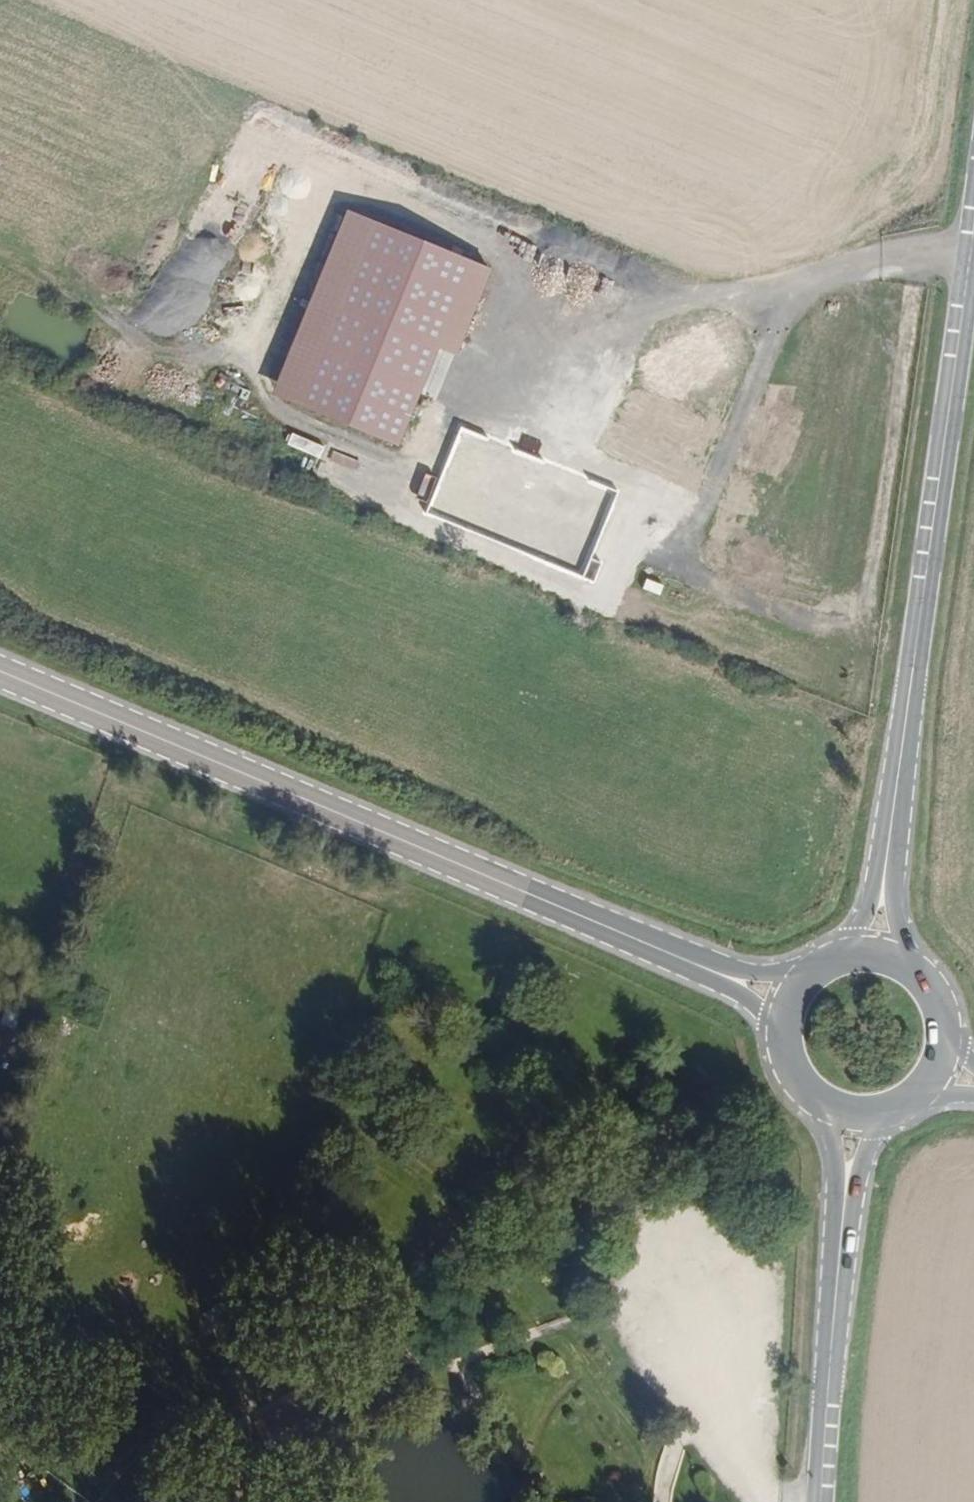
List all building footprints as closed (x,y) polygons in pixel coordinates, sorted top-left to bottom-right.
[(479,263),(345,209),(271,390),(405,445),(479,263)] [(616,489),(460,427),(426,513),(582,575),(616,489)] [(275,1464),(313,1446),(293,1404),(255,1422),(275,1464)]
